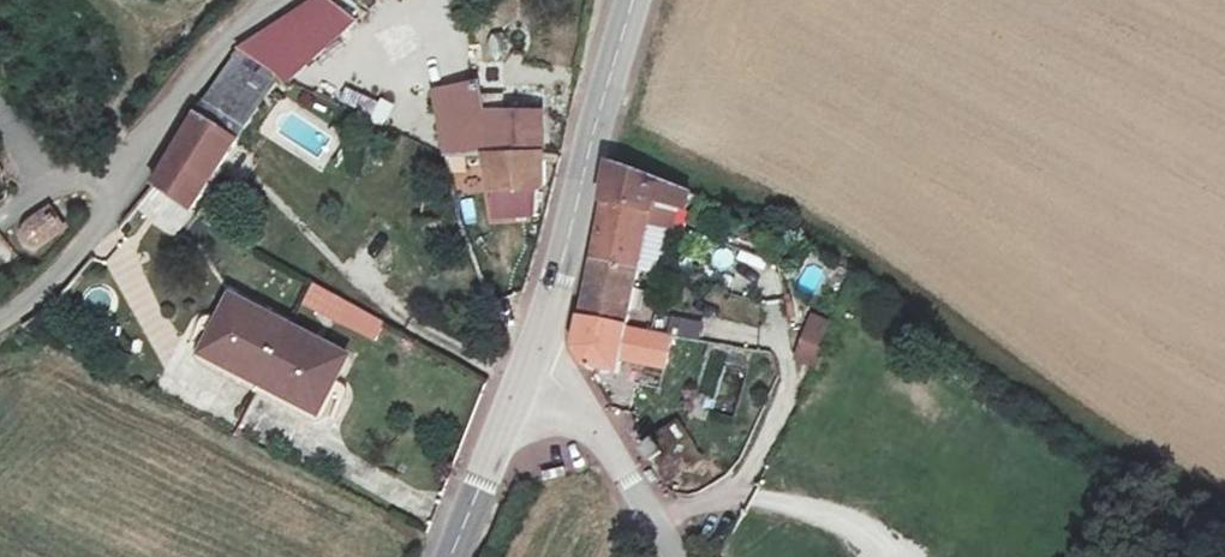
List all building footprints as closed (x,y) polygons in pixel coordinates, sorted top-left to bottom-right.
[(348,25),(317,0),(235,55),(273,81),(280,85),(348,25)] [(178,207),(273,81),(235,55),(233,56),(201,95),(142,183),(178,207)] [(346,86),(339,101),(372,115),(378,100),(346,86)] [(466,160),(467,118),(468,118),(465,101),(463,88),(421,97),(436,160),(466,160)] [(468,118),(490,118),(490,101),(465,101),(468,118)] [(468,118),(467,118),(466,160),(472,160),(477,160),(477,154),(528,153),(527,119),(490,118),(468,118)] [(526,196),(527,158),(477,160),(472,160),(481,222),(523,221),(523,196),(526,196)] [(652,191),(606,172),(598,206),(647,213),(650,206),(681,212),(687,195),(656,183),(652,191)] [(178,215),(138,190),(137,191),(123,210),(165,237),(178,215)] [(647,213),(598,206),(585,267),(632,275),(642,231),(647,213)] [(34,250),(64,234),(46,207),(20,223),(16,241),(22,249),(34,250)] [(739,260),(712,249),(701,275),(728,286),(739,260)] [(632,275),(585,267),(574,324),(619,334),(620,329),(632,275)] [(329,298),(305,285),(295,306),(319,317),(329,298)] [(345,306),(329,298),(319,317),(335,325),(345,306)] [(342,361),(227,306),(202,359),(316,417),(342,361)] [(374,339),(383,321),(363,312),(354,330),(374,339)] [(810,320),(807,326),(827,335),(830,329),(810,320)] [(619,334),(574,324),(567,352),(565,361),(574,376),(608,380),(613,365),(657,375),(669,341),(654,337),(620,329),(619,334)] [(827,335),(807,326),(791,361),(811,370),(827,335)] [(659,469),(671,486),(694,469),(673,437),(656,450),(667,465),(659,469)] [(658,452),(651,440),(645,444),(640,447),(647,458),(658,452)]
